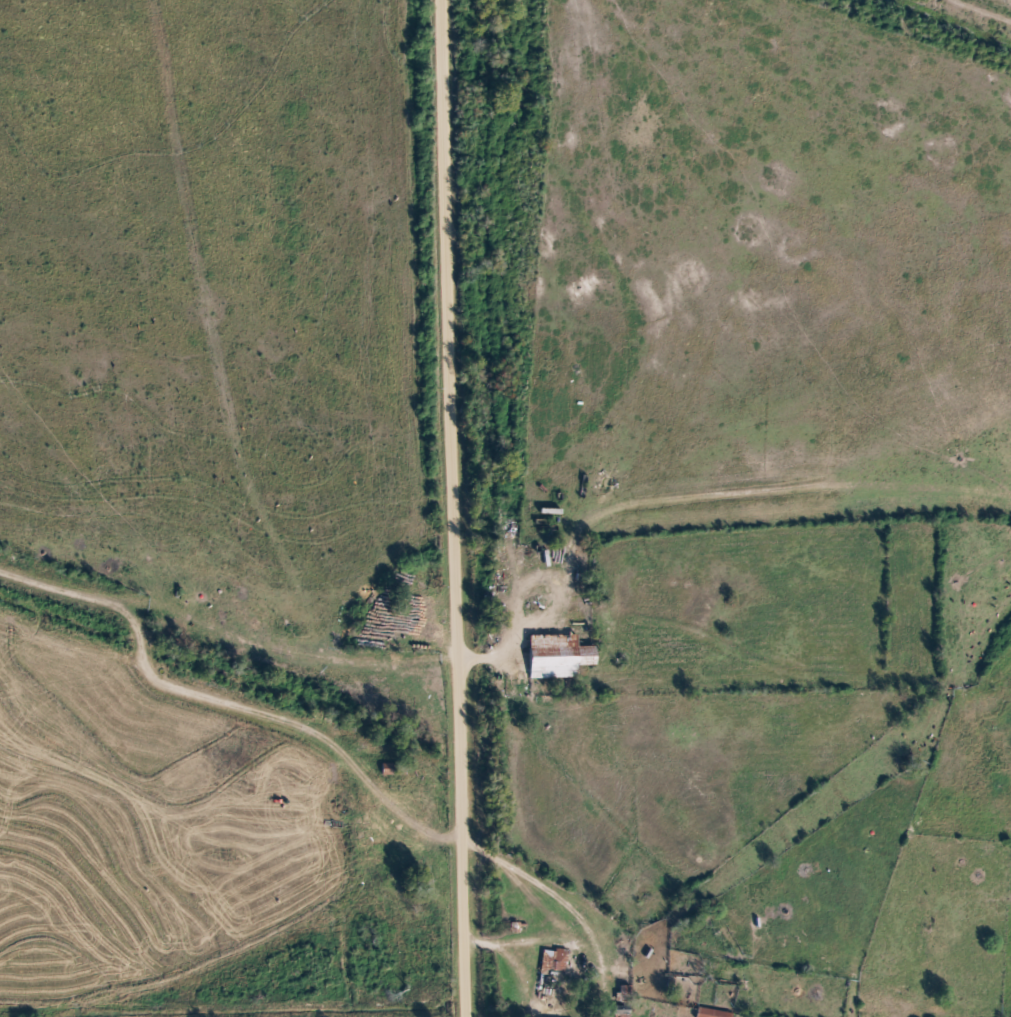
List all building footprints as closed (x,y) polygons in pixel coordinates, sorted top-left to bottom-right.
[(526,678),(573,677),(573,665),(592,665),(591,646),(574,646),(573,636),(534,637),(534,655),(526,655),(526,678)]
